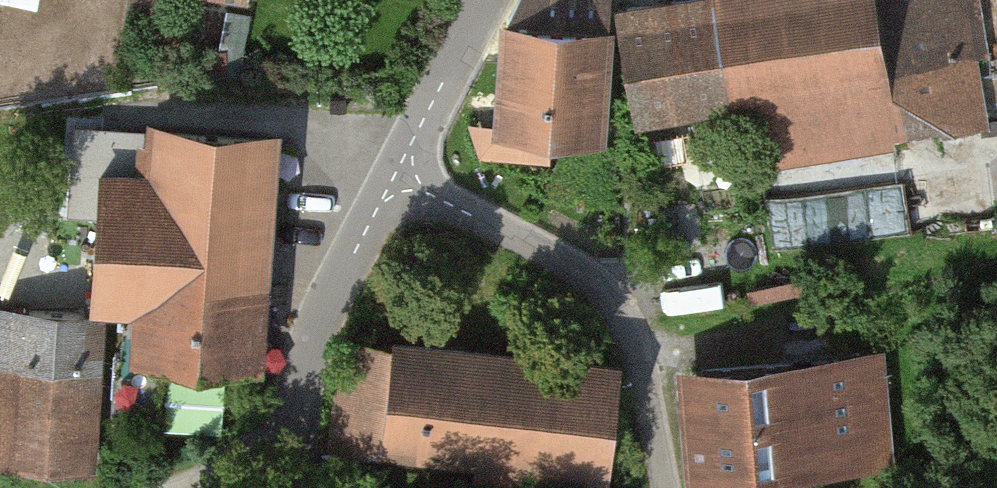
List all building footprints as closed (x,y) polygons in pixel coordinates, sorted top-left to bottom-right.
[(256,16),(259,0),(172,0),(256,16)] [(503,34),(499,147),(606,155),(614,18),(615,0),(525,0),(503,34)] [(614,18),(633,141),(730,126),(741,190),(913,163),(911,149),(992,137),(970,0),(713,0),(713,2),(614,18)] [(152,182),(98,180),(91,319),(136,321),(133,370),(269,376),(280,138),(154,132),(152,182)] [(780,236),(912,229),(910,182),(778,189),(780,236)] [(0,314),(0,468),(98,477),(111,323),(0,314)] [(626,368),(392,340),(391,351),(345,345),(332,451),(487,470),(485,487),(612,487),(626,368)] [(679,380),(689,487),(791,487),(901,479),(891,361),(679,380)]
